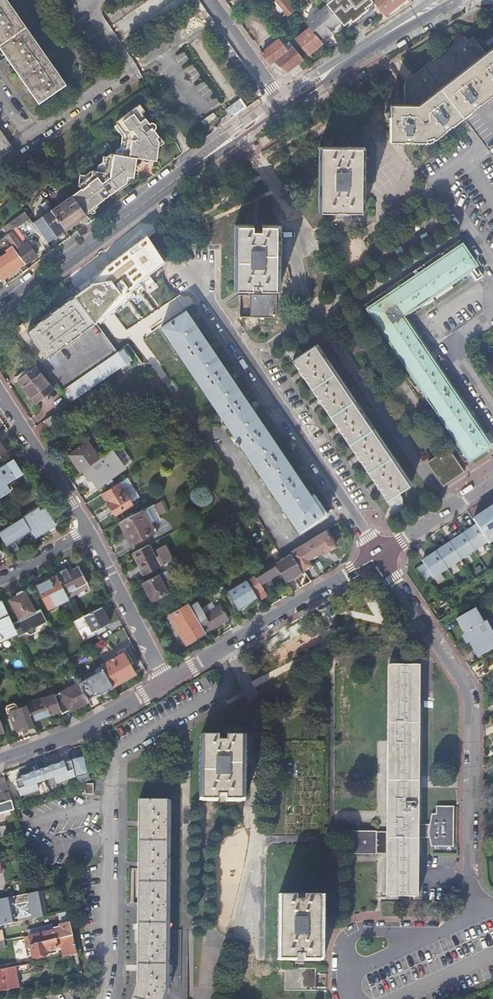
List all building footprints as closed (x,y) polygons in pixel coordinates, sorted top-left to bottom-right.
[(13,67),(32,93),(38,102),(63,85),(4,0),(0,0),(0,48),(13,67)] [(259,2),(274,21),(284,13),(286,14),(293,9),(286,0),(261,0),(259,2)] [(327,4),(341,21),(344,25),(373,2),(372,0),(333,0),(327,4)] [(403,0),(372,0),(373,2),(383,13),(383,14),(394,6),(403,0)] [(333,27),(341,21),(327,4),(305,21),(309,26),(319,38),(326,33),(326,34),(328,33),(332,29),(334,28),(333,27)] [(319,38),(309,26),(295,38),(308,54),(315,48),(322,42),(319,38)] [(470,129),(472,128),(463,116),(492,92),(492,52),(487,56),(474,38),(469,42),(465,37),(405,84),(404,107),(362,106),(361,122),(390,123),(390,141),(430,142),(462,117),(470,129)] [(277,38),(261,52),(269,64),(272,61),(273,61),(287,73),(289,71),(303,59),(292,45),(286,49),(277,38)] [(463,116),(472,128),(470,129),(492,160),(492,92),(463,116)] [(97,166),(97,171),(92,170),(85,175),(80,174),(78,184),(81,188),(72,195),(73,195),(86,214),(96,207),(96,204),(103,199),(103,197),(104,197),(106,196),(107,195),(107,194),(110,194),(116,189),(119,190),(134,179),(133,177),(135,158),(144,159),(155,160),(157,146),(163,142),(153,129),(155,127),(155,125),(154,124),(151,122),(149,123),(141,112),(144,111),(139,104),(115,121),(118,125),(115,127),(122,135),(120,148),(115,150),(114,154),(109,153),(106,156),(106,157),(102,157),(102,163),(97,166)] [(14,150),(0,129),(0,159),(14,150)] [(323,147),(322,211),(337,211),(337,206),(346,207),(346,211),(362,211),(364,147),(346,147),(346,152),(338,152),(338,147),(323,147)] [(82,218),(86,215),(86,214),(73,195),(51,210),(65,229),(66,230),(82,218)] [(65,229),(51,210),(33,223),(37,230),(46,242),(55,236),(65,229)] [(25,212),(3,227),(7,233),(29,218),(25,212)] [(33,223),(29,218),(23,222),(32,234),(37,230),(33,223)] [(238,224),(237,288),(252,289),(252,284),(261,284),(261,289),(276,289),(277,225),(262,225),(262,230),(253,229),(254,225),(238,224)] [(14,229),(10,231),(20,246),(24,243),(14,229)] [(13,247),(25,263),(36,255),(33,251),(34,251),(35,250),(31,245),(29,246),(26,241),(24,243),(20,246),(10,231),(5,235),(13,247)] [(188,233),(188,244),(196,244),(196,233),(188,233)] [(0,240),(0,245),(3,250),(10,246),(4,237),(0,240)] [(89,285),(74,296),(94,323),(121,304),(122,307),(154,283),(148,275),(160,267),(141,242),(87,282),(89,285)] [(461,245),(368,308),(470,458),(490,445),(492,450),(492,436),(490,432),(483,436),(400,315),(474,264),(461,245)] [(28,268),(25,263),(13,247),(0,256),(0,281),(3,286),(6,284),(2,278),(10,272),(18,267),(21,273),(28,268)] [(471,273),(475,279),(476,281),(482,276),(476,268),(473,270),(474,271),(471,273)] [(275,318),(275,295),(250,295),(249,317),(275,318)] [(74,296),(27,332),(34,341),(33,342),(39,349),(47,358),(94,323),(74,296)] [(239,444),(298,530),(323,513),(262,422),(239,389),(219,360),(198,328),(186,310),(160,327),(237,440),(235,442),(237,445),(239,444)] [(315,346),(410,484),(412,483),(317,344),(315,346)] [(126,352),(124,349),(62,391),(70,402),(132,360),(126,352)] [(16,380),(17,381),(18,380),(36,403),(52,390),(34,366),(17,379),(16,380)] [(50,416),(43,421),(48,429),(55,424),(50,416)] [(80,470),(98,458),(87,442),(68,455),(80,471),(80,470)] [(123,468),(110,449),(98,458),(80,470),(88,481),(90,479),(97,487),(123,468)] [(461,472),(446,451),(429,463),(443,484),(461,472)] [(12,459),(0,466),(0,496),(9,490),(4,483),(21,472),(12,459)] [(131,504),(118,483),(101,493),(109,506),(108,508),(111,514),(114,514),(131,504)] [(23,519),(34,537),(55,524),(42,504),(22,517),(23,519)] [(159,519),(152,504),(118,521),(130,543),(153,532),(149,524),(159,519)] [(424,555),(432,567),(430,568),(432,571),(434,570),(439,578),(492,542),(492,509),(424,555)] [(34,537),(23,519),(22,517),(0,530),(0,537),(5,545),(13,540),(17,547),(34,537)] [(326,529),(290,551),(305,571),(313,566),(309,559),(324,549),(326,551),(336,545),(326,529)] [(156,558),(149,544),(133,552),(144,574),(169,562),(164,553),(156,558)] [(290,551),(281,556),(273,561),(274,563),(277,566),(287,582),(305,571),(290,551)] [(255,576),(247,581),(258,598),(259,599),(267,594),(261,584),(280,571),(277,566),(274,563),(273,561),(262,569),(254,574),(255,576)] [(55,574),(56,574),(67,597),(84,588),(83,583),(86,582),(77,566),(68,571),(66,568),(55,574)] [(177,579),(171,568),(142,583),(152,600),(173,589),(172,587),(169,583),(177,579)] [(48,608),(68,597),(67,597),(56,574),(36,585),(48,608)] [(247,581),(247,580),(245,582),(256,599),(258,598),(247,581)] [(221,594),(213,581),(206,585),(214,598),(221,594)] [(256,599),(245,582),(228,592),(239,609),(256,599)] [(19,619),(12,622),(15,631),(18,635),(26,631),(29,633),(35,630),(35,626),(45,620),(39,608),(34,611),(23,591),(8,599),(19,619)] [(1,601),(0,601),(0,638),(15,631),(1,601)] [(205,631),(206,632),(228,619),(219,605),(203,614),(202,612),(203,611),(197,602),(190,606),(205,631)] [(190,606),(188,604),(170,615),(186,642),(205,631),(190,606)] [(101,605),(84,615),(92,632),(95,630),(97,633),(104,630),(103,627),(110,623),(101,605)] [(477,656),(492,647),(492,633),(486,619),(482,622),(474,608),(456,618),(465,632),(469,630),(474,639),(469,641),(477,656)] [(263,650),(271,666),(294,654),(286,638),(263,650)] [(112,684),(112,685),(135,673),(123,652),(101,665),(102,668),(112,684)] [(419,666),(417,666),(412,666),(402,665),(391,665),(388,665),(387,745),(386,831),(386,853),(385,896),(399,896),(410,897),(417,896),(418,837),(418,824),(419,731),(419,666)] [(77,682),(87,701),(89,700),(88,697),(95,694),(112,684),(102,668),(77,682)] [(87,701),(77,682),(59,691),(54,694),(59,709),(60,712),(68,708),(69,710),(87,701)] [(59,709),(54,694),(53,693),(25,704),(26,705),(31,720),(59,709)] [(23,728),(33,724),(31,720),(26,705),(17,708),(16,703),(13,702),(6,704),(5,707),(6,712),(10,711),(15,727),(22,725),(23,728)] [(241,801),(242,737),(227,736),(227,741),(218,741),(218,736),(203,736),(202,800),(217,801),(217,795),(226,796),(226,801),(241,801)] [(77,783),(89,779),(83,757),(71,760),(77,783)] [(60,775),(64,788),(72,785),(68,773),(60,775)] [(13,809),(13,806),(5,782),(0,784),(0,813),(13,809)] [(92,792),(92,783),(84,782),(84,793),(92,792)] [(136,984),(131,998),(161,998),(165,988),(165,854),(167,800),(138,799),(136,984)] [(429,837),(430,846),(453,847),(453,806),(436,806),(435,813),(431,814),(429,824),(428,827),(430,828),(429,834),(428,834),(429,837)] [(429,824),(418,824),(418,837),(429,837),(428,834),(429,834),(430,828),(428,827),(429,824)] [(2,836),(10,834),(8,828),(0,830),(2,836)] [(376,854),(376,853),(376,852),(382,852),(382,832),(376,832),(376,831),(345,830),(345,853),(376,854)] [(376,831),(376,832),(382,832),(382,852),(376,852),(376,853),(386,853),(386,831),(376,831)] [(45,914),(40,891),(0,899),(0,922),(45,914)] [(319,960),(321,896),(305,896),(305,901),(297,901),(297,896),(287,896),(286,895),(280,896),(279,960),(295,960),(295,956),(304,956),(304,960),(319,960)] [(46,916),(45,914),(0,922),(0,925),(46,916)] [(72,935),(69,922),(51,926),(52,930),(27,936),(29,945),(72,935)] [(76,953),(72,935),(29,945),(32,957),(47,954),(46,951),(61,946),(63,956),(76,953)] [(18,987),(15,972),(27,970),(26,963),(0,968),(0,990),(18,987)] [(314,991),(314,969),(279,970),(280,992),(314,991)]
